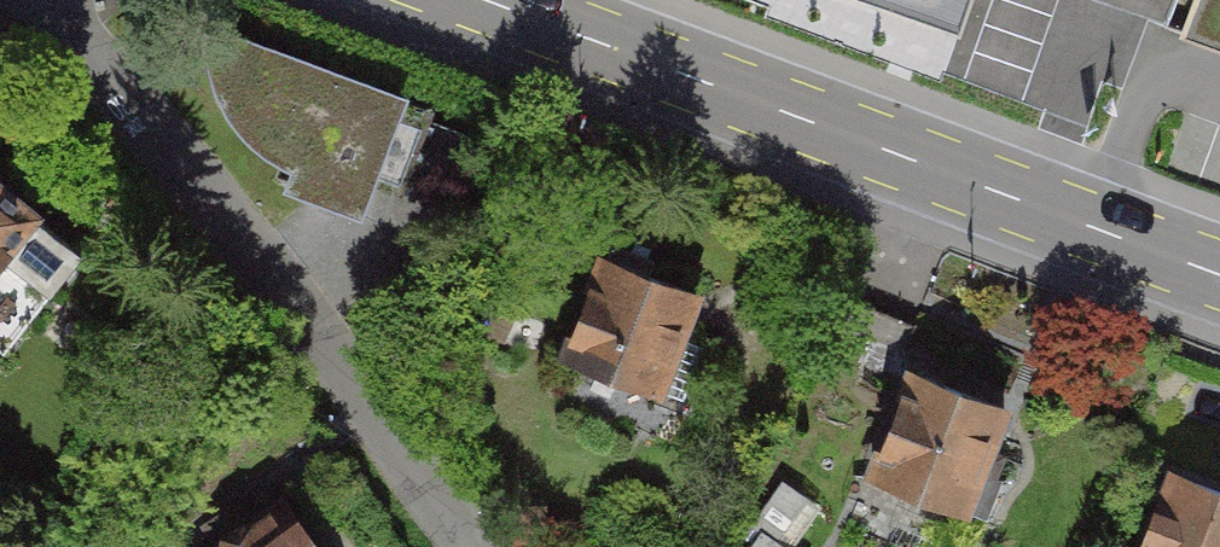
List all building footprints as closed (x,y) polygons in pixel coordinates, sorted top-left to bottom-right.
[(970,0),(872,0),(959,31),(970,0)] [(417,93),(222,22),(218,76),(228,113),(247,146),(279,166),(270,190),(361,225),(417,93)] [(0,155),(0,259),(51,198),(0,155)] [(661,404),(706,290),(616,255),(571,369),(661,404)] [(1036,411),(919,363),(870,484),(987,531),(1036,411)] [(1186,466),(1153,546),(1219,546),(1219,480),(1186,466)] [(214,546),(330,546),(298,495),(214,546)]
